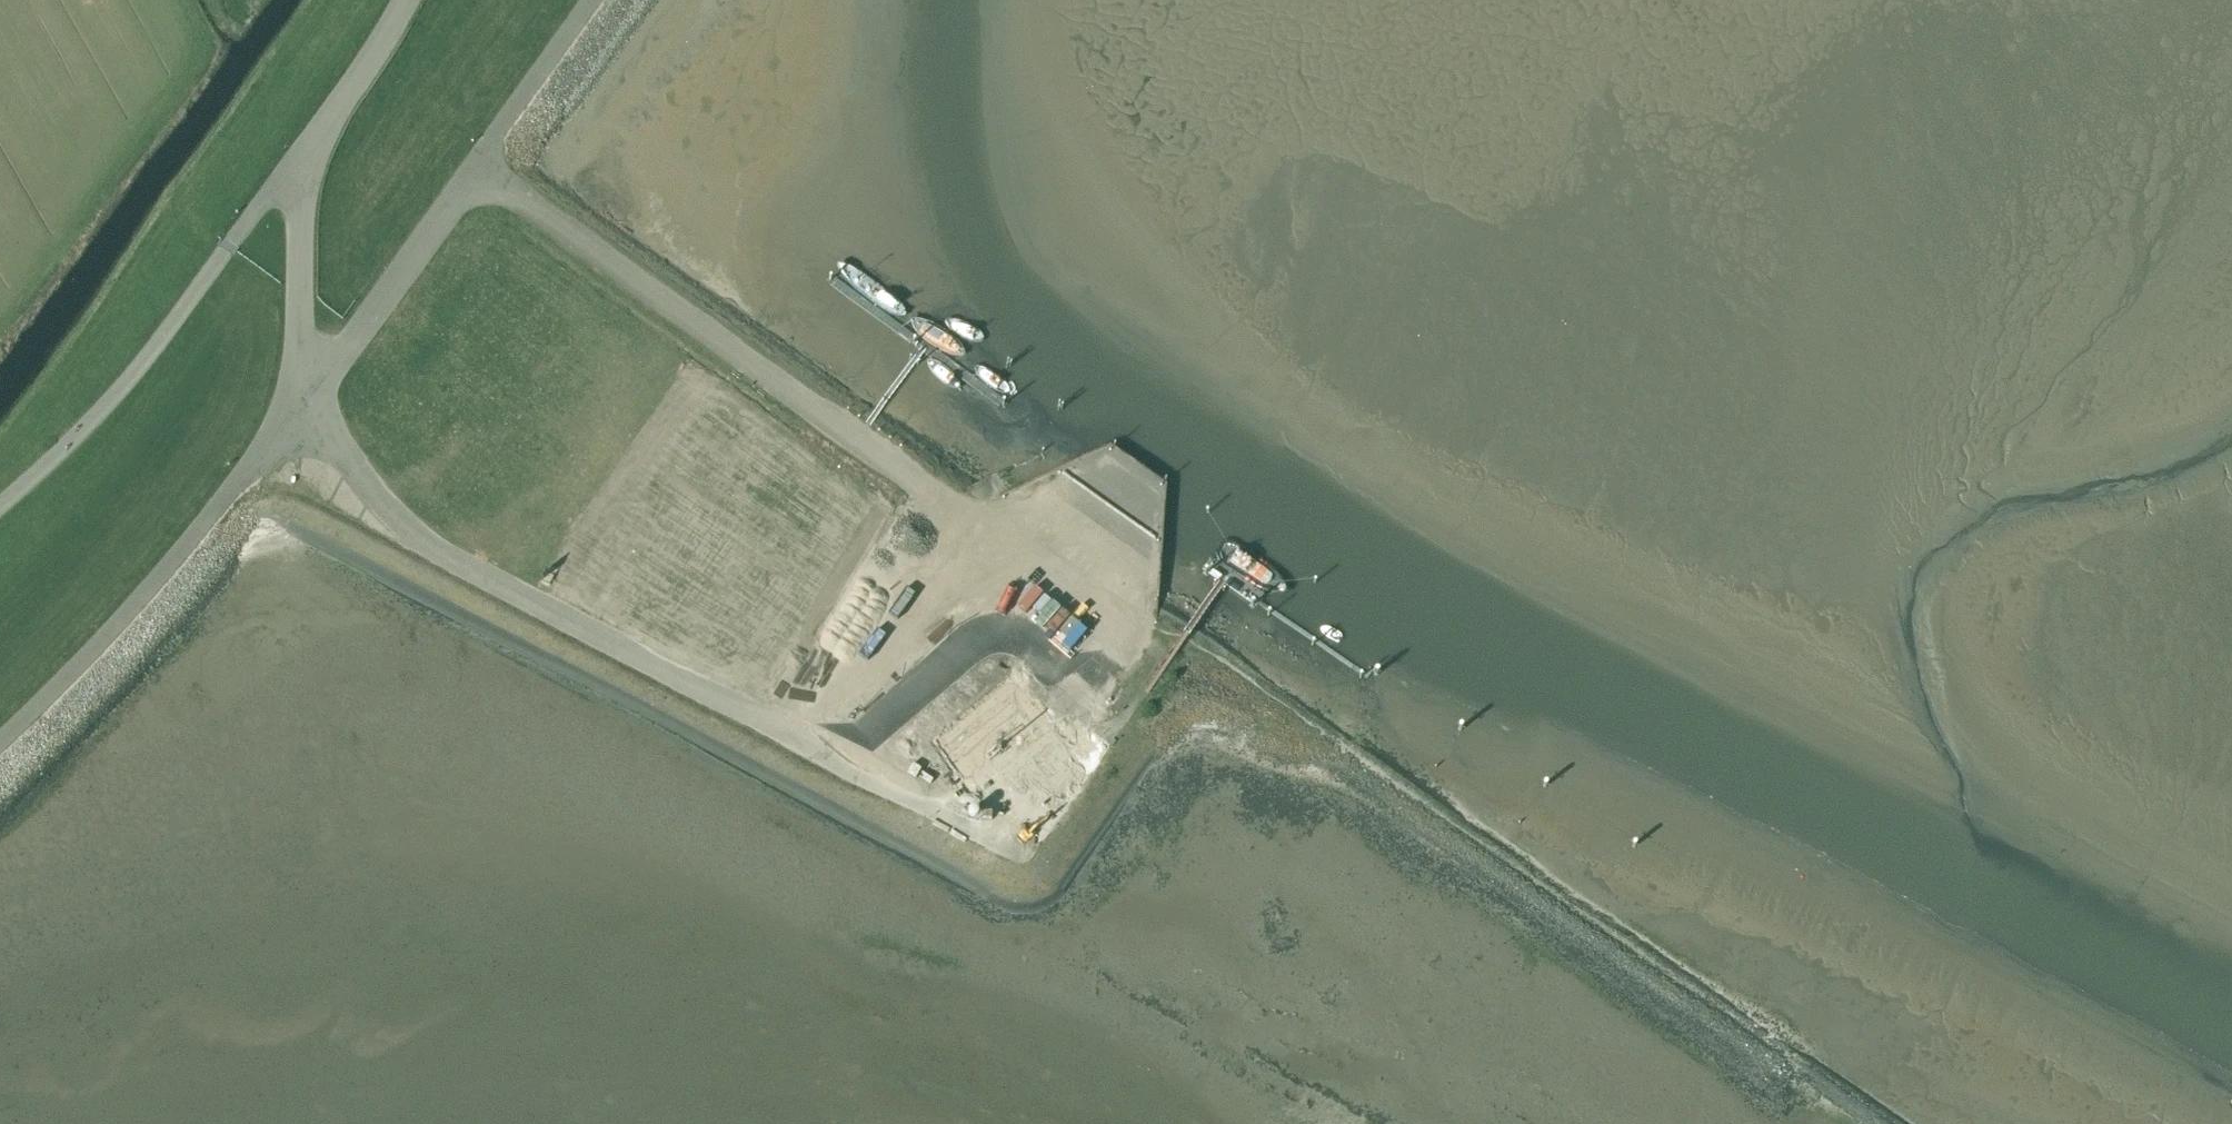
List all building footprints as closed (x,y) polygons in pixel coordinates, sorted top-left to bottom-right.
[(1006,819),(1013,810),(1030,822),(1070,767),(1055,757),(1062,747),(996,699),(942,773),(1006,819)]
